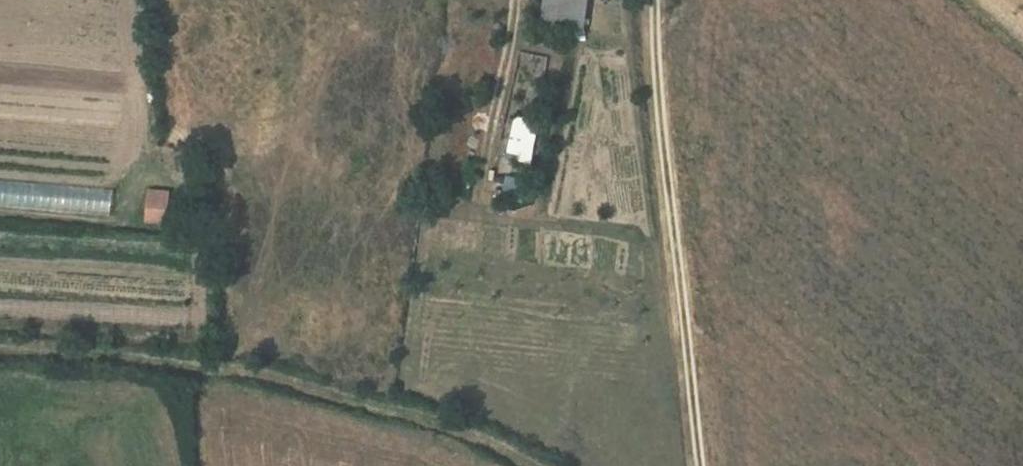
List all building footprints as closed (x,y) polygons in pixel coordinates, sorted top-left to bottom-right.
[(542,20),(572,24),(575,0),(545,0),(542,20)] [(162,196),(148,195),(146,221),(159,222),(160,207),(166,207),(167,192),(162,192),(162,196)]
